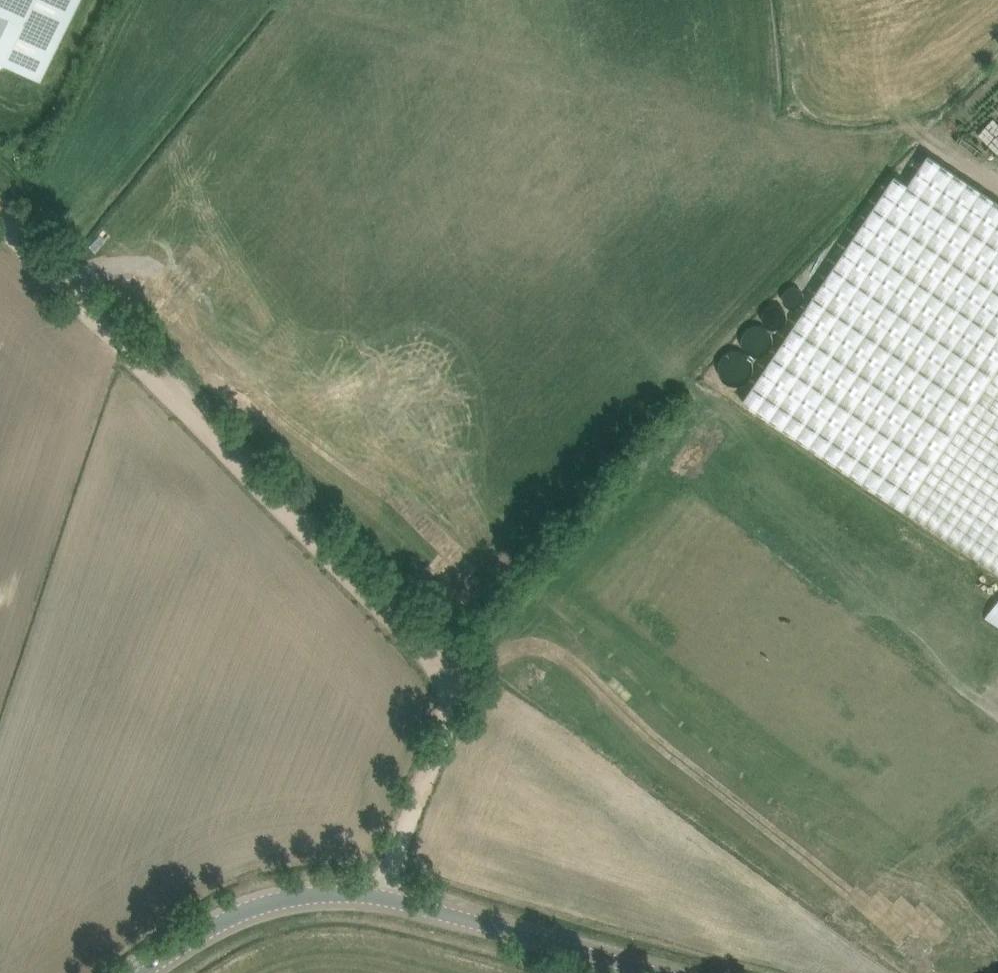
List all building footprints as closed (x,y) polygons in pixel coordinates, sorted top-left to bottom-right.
[(36,87),(78,0),(0,0),(0,69),(36,87)] [(997,572),(997,202),(953,171),(935,196),(912,181),(804,345),(764,404),(761,409),(759,413),(997,572)]
